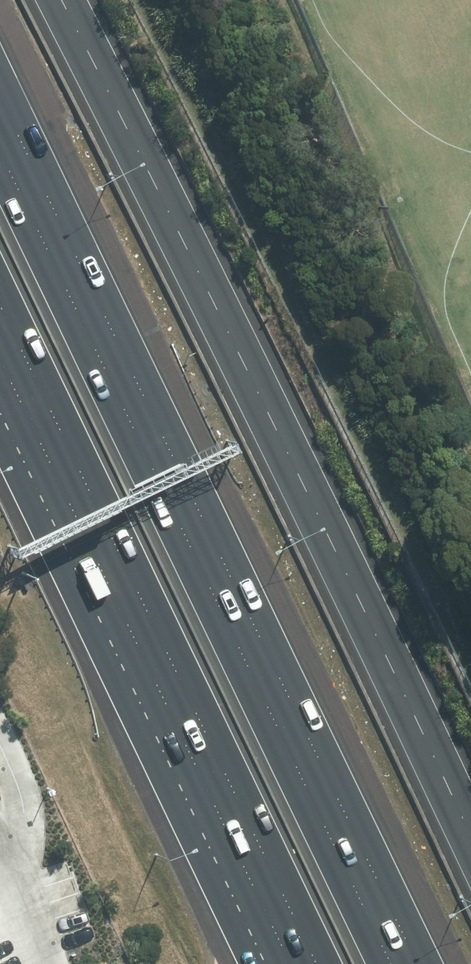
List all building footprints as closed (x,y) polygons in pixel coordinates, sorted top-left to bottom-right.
[(0,939),(0,963),(11,963),(0,939)]
